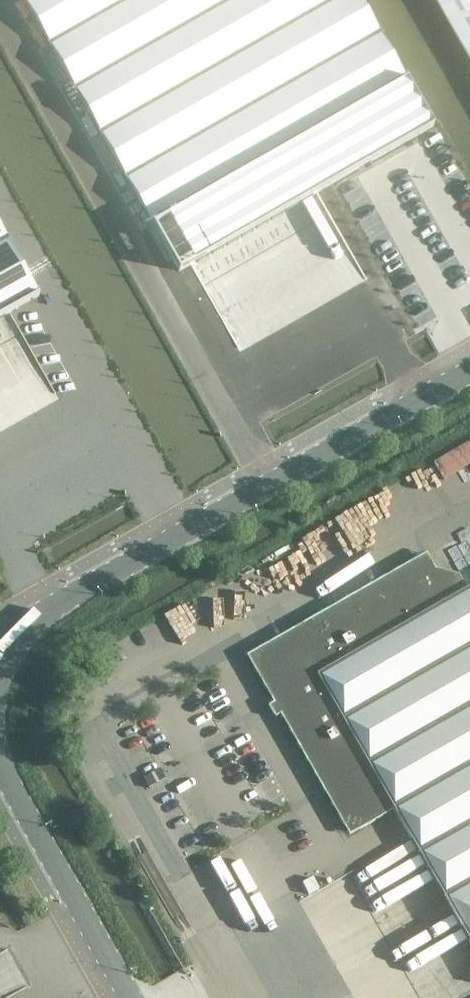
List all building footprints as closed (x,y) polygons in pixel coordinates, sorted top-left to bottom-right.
[(177,267),(430,123),(360,0),(25,0),(177,267)] [(469,60),(469,0),(436,0),(469,60)] [(445,160),(445,155),(443,151),(439,144),(432,139),(428,137),(423,136),(419,137),(413,138),(406,142),(403,145),(400,150),(399,155),(398,159),(399,164),(400,169),(402,173),(405,176),(411,181),(415,182),(420,183),(425,183),(430,182),(435,179),(438,177),(441,173),(443,169),(445,165),(445,160)] [(81,346),(29,255),(0,203),(0,391),(81,346)] [(240,274),(254,299),(286,281),(272,256),(240,274)] [(292,327),(285,331),(293,345),(336,319),(308,273),(272,294),(292,327)] [(53,380),(47,380),(42,383),(39,387),(38,392),(40,399),(45,404),(49,405),(54,405),(60,402),(63,398),(64,392),(62,386),(57,381),(53,380)] [(467,588),(459,574),(435,568),(426,552),(246,655),(349,835),(394,809),(469,943),(469,587),(467,588)]
